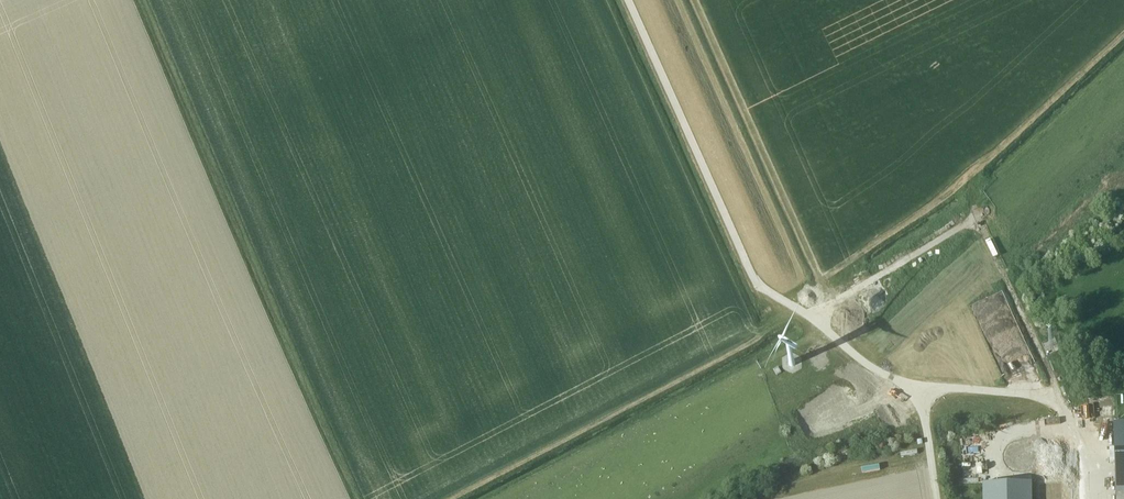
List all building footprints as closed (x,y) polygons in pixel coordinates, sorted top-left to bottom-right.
[(862,311),(845,317),(847,323),(864,317),(862,311)] [(1114,423),(1116,498),(1123,498),(1123,423),(1114,423)] [(1076,454),(1032,454),(1032,482),(1033,498),(1077,498),(1076,454)] [(983,498),(1033,498),(1032,482),(983,483),(983,498)]
